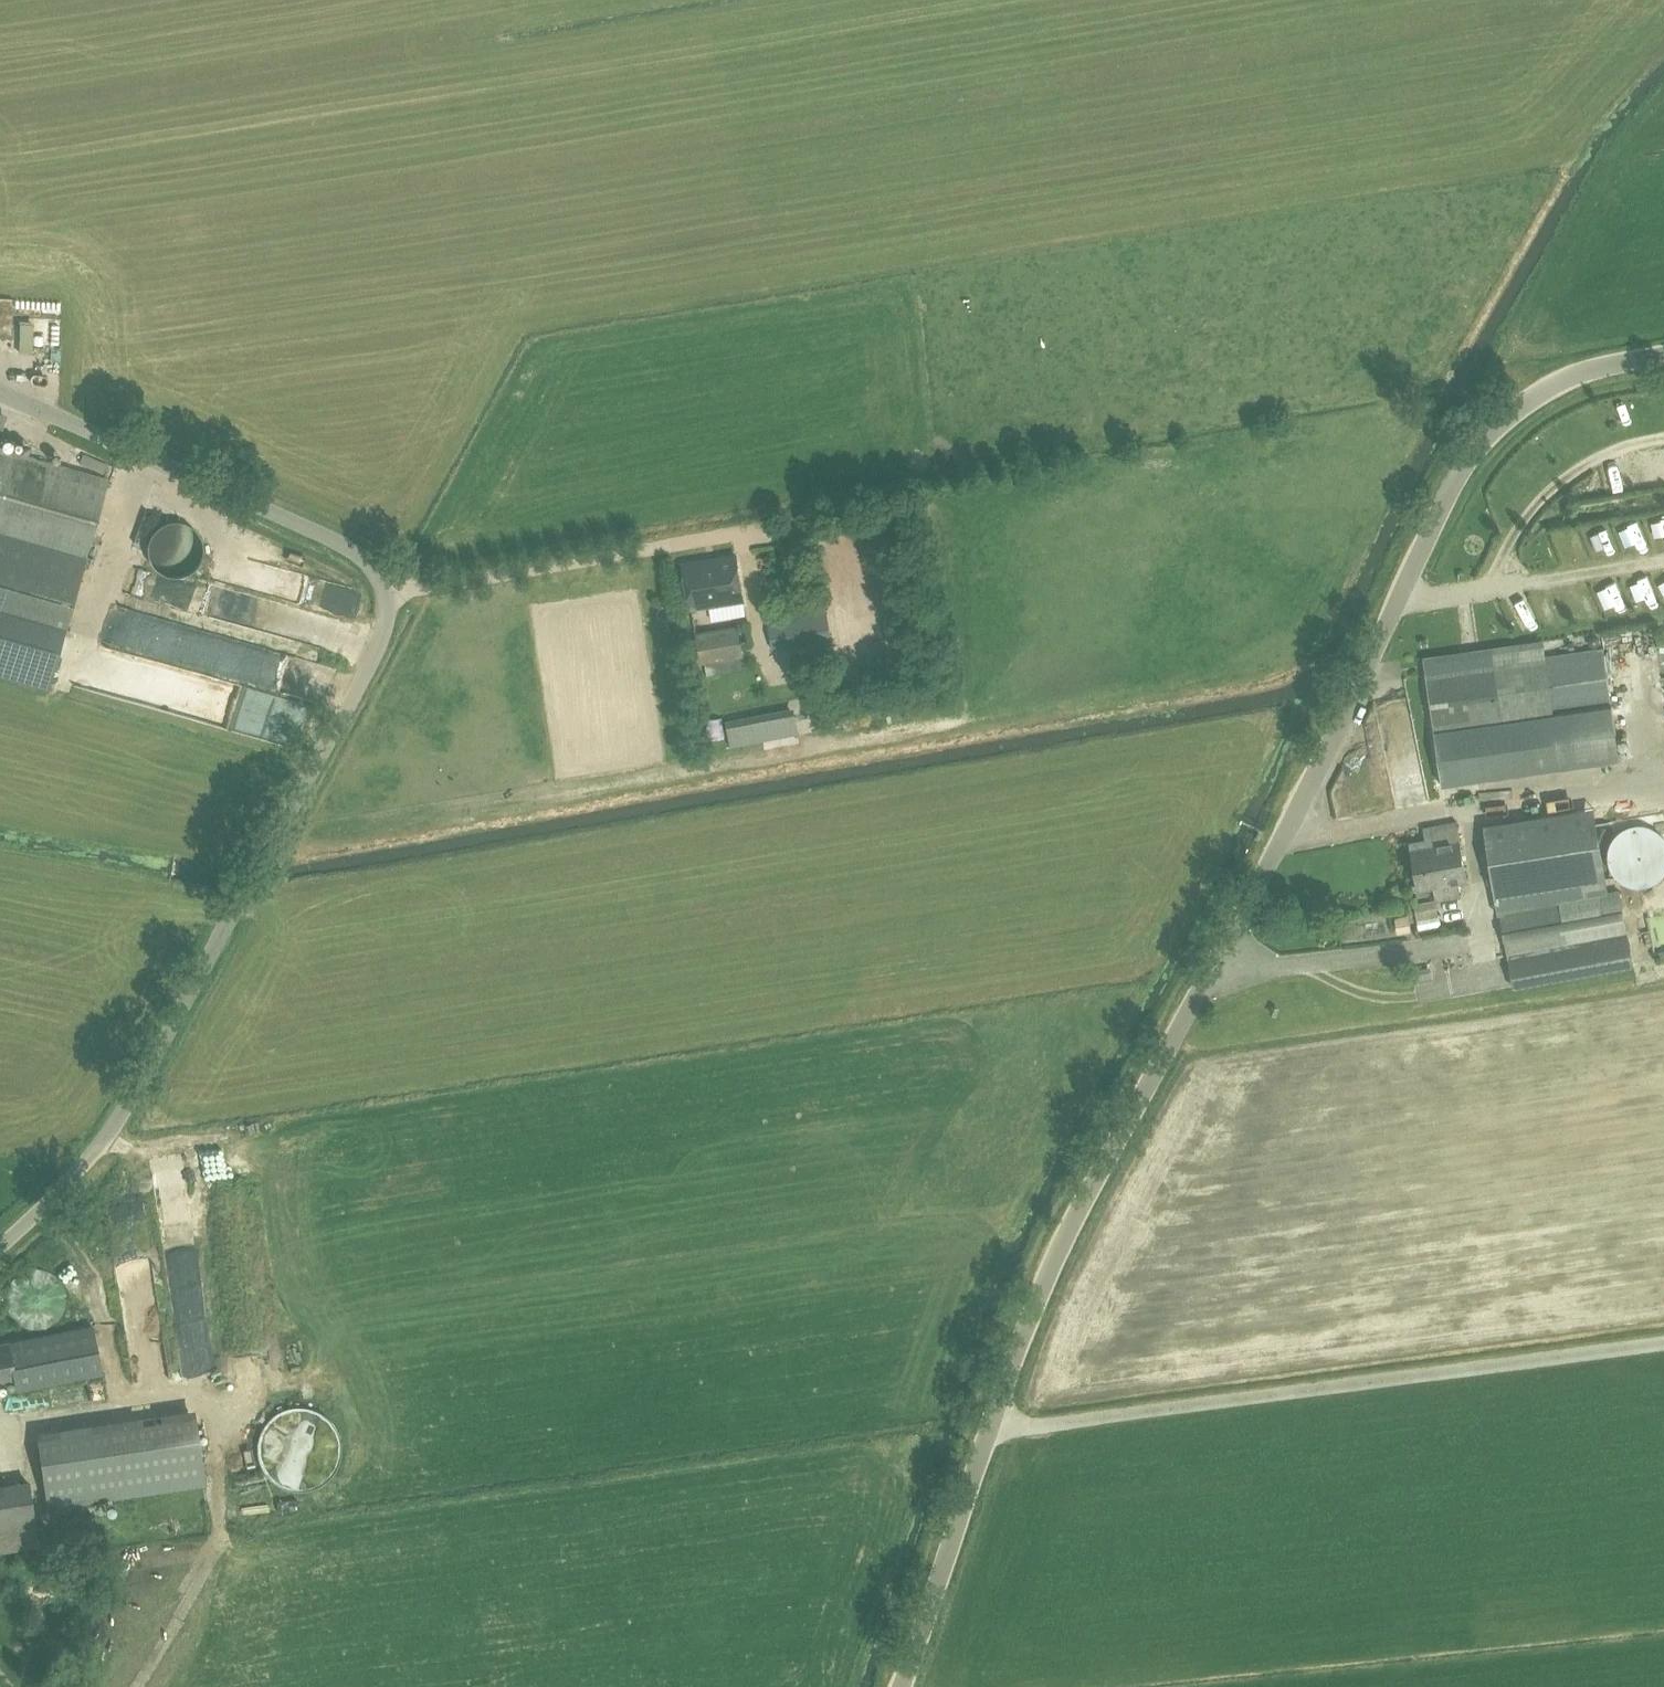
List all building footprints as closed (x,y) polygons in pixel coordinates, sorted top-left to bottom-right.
[(86,556),(108,482),(0,451),(0,532),(86,556)] [(86,556),(0,532),(0,676),(48,690),(86,556)] [(744,600),(736,555),(683,564),(691,609),(744,600)] [(773,649),(831,640),(828,611),(823,612),(823,608),(804,611),(804,608),(767,615),(773,649)] [(706,664),(737,658),(744,656),(739,625),(696,632),(702,664),(706,664)] [(1605,647),(1426,671),(1441,782),(1620,759),(1605,647)] [(708,693),(704,673),(693,675),(696,695),(708,693)] [(793,711),(725,716),(727,738),(794,733),(793,711)] [(1485,826),(1497,900),(1607,882),(1595,808),(1485,826)] [(1435,889),(1437,901),(1461,897),(1459,885),(1468,883),(1457,823),(1430,828),(1433,846),(1411,850),(1419,892),(1435,889)] [(1501,912),(1508,959),(1513,982),(1634,961),(1621,891),(1560,902),(1501,912)] [(1443,927),(1437,901),(1413,906),(1419,932),(1443,927)] [(1414,979),(1432,976),(1430,965),(1412,968),(1414,979)] [(92,1324),(0,1342),(0,1383),(14,1381),(15,1391),(103,1374),(92,1324)] [(207,1482),(196,1408),(39,1432),(49,1505),(207,1482)] [(0,1483),(0,1552),(39,1546),(29,1479),(0,1483)]
